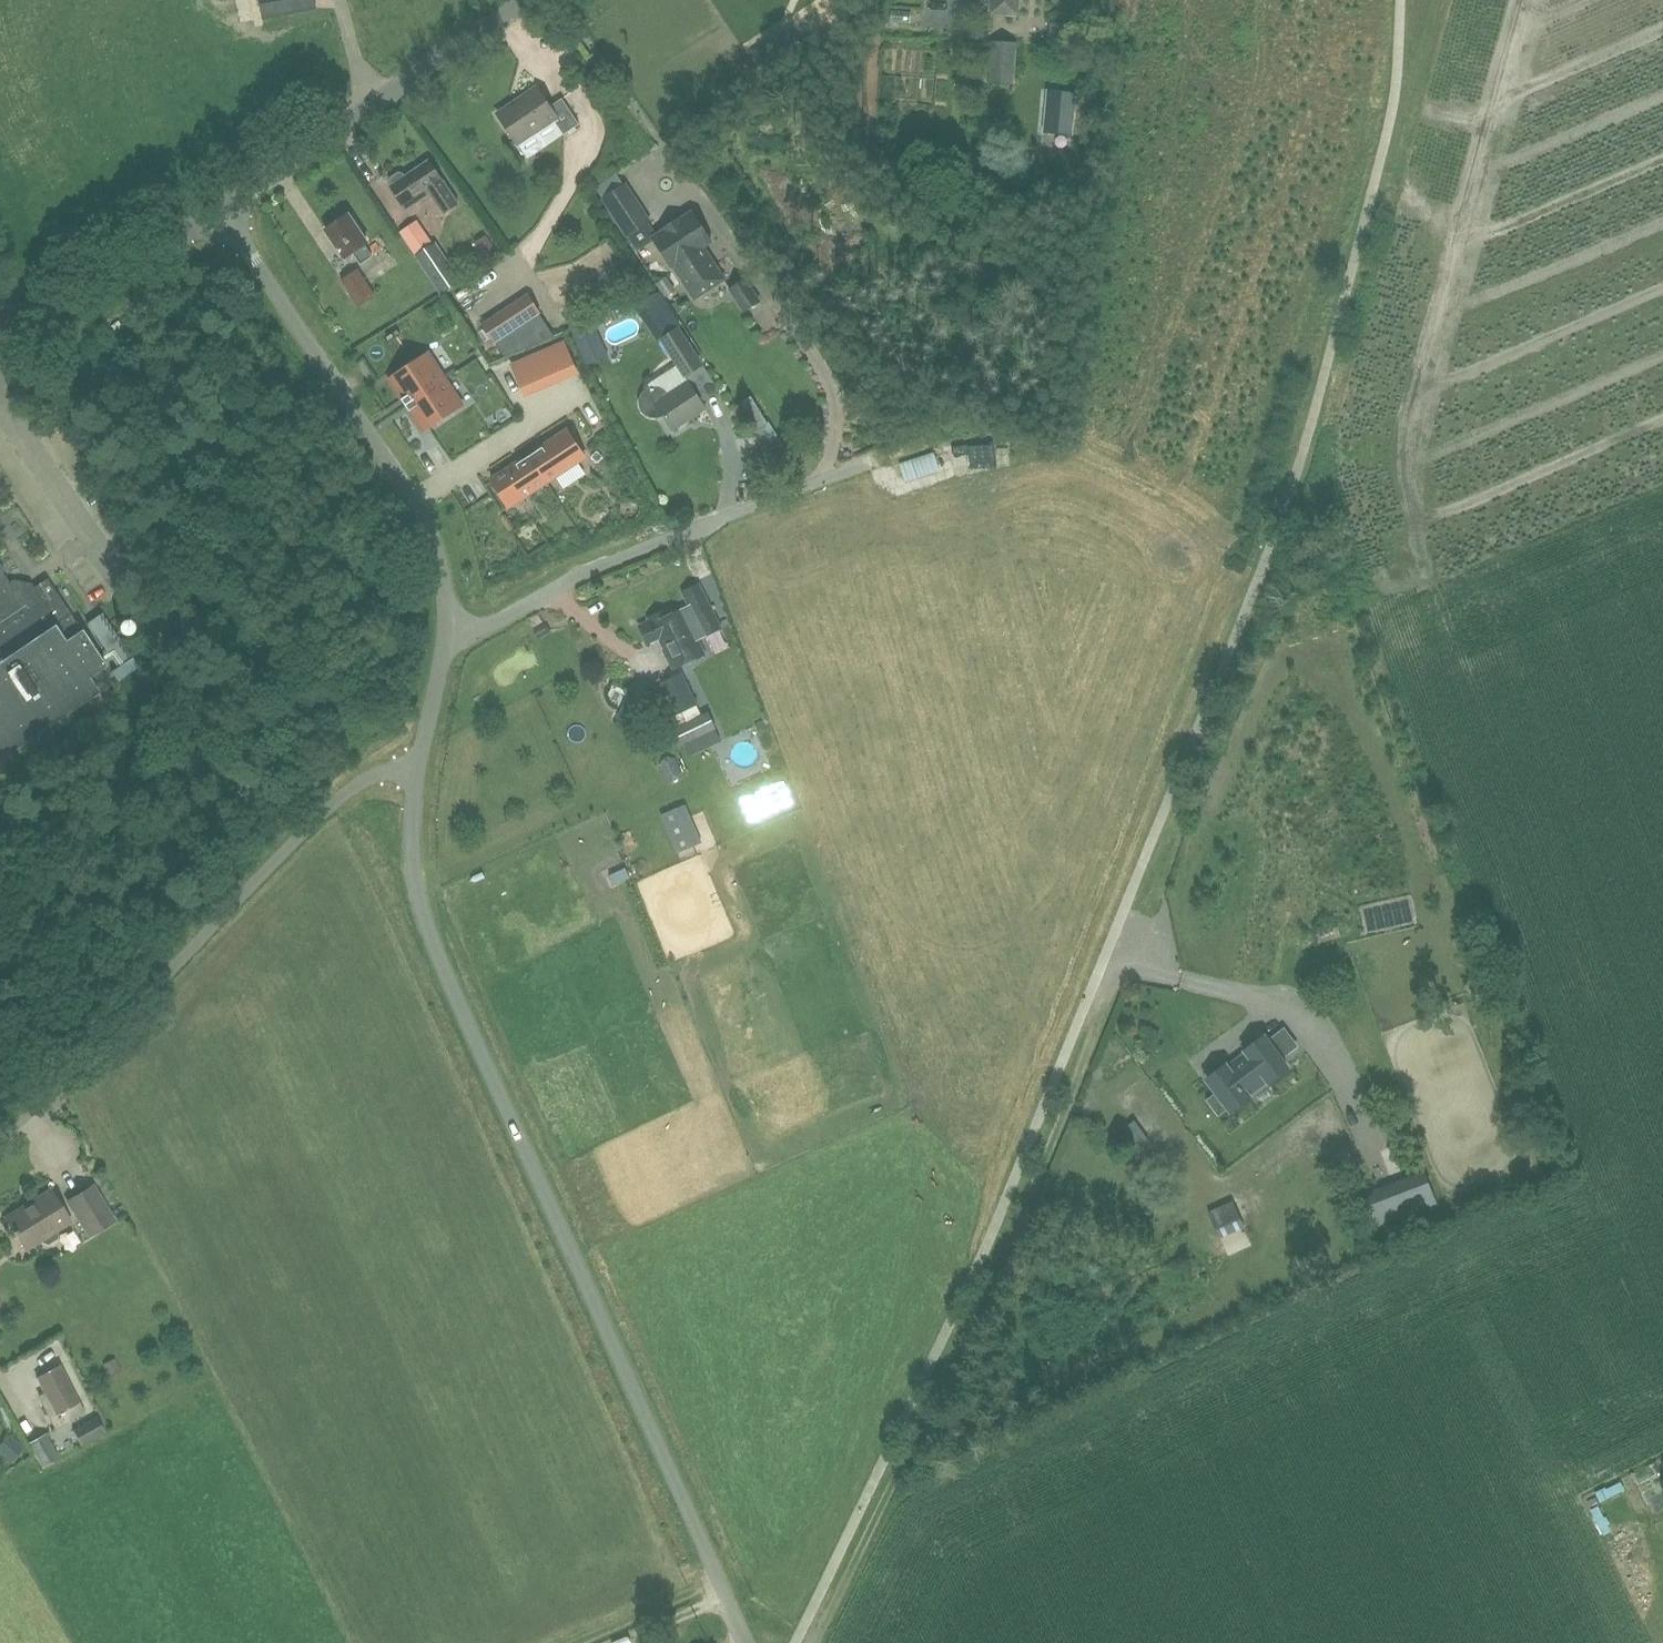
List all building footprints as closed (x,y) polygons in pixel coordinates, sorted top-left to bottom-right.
[(263,21),(317,11),(315,0),(259,0),(263,21)] [(989,16),(1017,18),(1018,0),(990,0),(989,16)] [(992,43),(988,86),(1012,89),(1017,44),(992,43)] [(517,146),(554,120),(563,134),(579,123),(561,97),(548,106),(537,89),(497,116),(517,146)] [(1044,133),(1072,135),(1076,93),(1047,90),(1044,133)] [(389,185),(391,188),(390,188),(403,207),(417,198),(420,203),(431,196),(444,215),(459,205),(429,162),(404,179),(402,176),(398,175),(390,181),(389,185)] [(626,183),(602,199),(627,236),(651,220),(626,183)] [(667,228),(657,234),(659,237),(658,238),(675,265),(677,263),(706,244),(715,239),(695,209),(684,217),(683,215),(666,227),(667,228)] [(325,231),(345,260),(353,254),(360,265),(372,258),(364,247),(368,244),(348,215),(325,231)] [(497,252),(486,235),(474,242),(486,260),(497,252)] [(436,241),(416,255),(442,294),(462,280),(436,241)] [(727,277),(706,244),(677,263),(698,296),(727,277)] [(645,267),(663,297),(675,290),(672,285),(677,282),(671,272),(666,270),(663,271),(660,267),(662,267),(656,259),(646,264),(647,266),(645,267)] [(376,298),(358,270),(340,282),(358,310),(376,298)] [(748,277),(733,286),(748,309),(762,299),(748,277)] [(527,292),(480,323),(493,343),(541,312),(527,292)] [(683,376),(703,362),(676,320),(663,328),(667,334),(659,339),(683,376)] [(607,350),(595,325),(575,334),(587,359),(607,350)] [(522,388),(574,365),(563,341),(512,363),(522,388)] [(406,406),(446,380),(430,354),(390,380),(406,406)] [(462,405),(446,380),(406,406),(423,431),(462,405)] [(662,415),(672,432),(705,410),(687,383),(669,395),(664,389),(657,386),(650,386),(643,390),(639,396),(639,404),(641,410),(647,415),(654,417),(662,415)] [(749,431),(773,469),(787,460),(783,453),(787,450),(768,419),(749,431)] [(542,448),(529,456),(546,481),(584,456),(567,430),(542,447),(542,448)] [(951,444),(951,459),(985,459),(985,444),(951,444)] [(925,452),(928,466),(946,462),(943,449),(925,452)] [(546,481),(529,456),(518,464),(517,463),(491,480),(508,506),(546,481)] [(97,691),(88,678),(105,667),(46,580),(30,591),(28,588),(12,586),(11,586),(2,572),(3,571),(0,566),(0,757),(97,691)] [(658,642),(673,672),(705,657),(687,619),(693,616),(704,638),(721,630),(699,586),(682,594),(688,607),(668,617),(665,611),(648,619),(649,622),(640,627),(649,646),(658,642)] [(135,667),(100,616),(98,613),(92,618),(87,621),(117,665),(110,670),(117,680),(135,667)] [(533,630),(538,639),(550,632),(545,623),(533,630)] [(697,703),(682,672),(660,682),(672,706),(660,712),(677,746),(716,727),(703,700),(697,703)] [(672,781),(678,777),(681,771),(673,758),(668,756),(662,759),(658,766),(666,779),(672,781)] [(678,807),(660,815),(677,852),(694,844),(678,807)] [(1216,1091),(1223,1101),(1229,1108),(1230,1110),(1242,1101),(1287,1067),(1281,1059),(1266,1040),(1264,1036),(1245,1050),(1249,1055),(1229,1070),(1225,1065),(1207,1079),(1216,1091)] [(1385,1222),(1436,1203),(1424,1171),(1373,1190),(1385,1222)] [(116,1220),(93,1182),(64,1200),(87,1238),(116,1220)] [(32,1207),(9,1221),(26,1248),(68,1222),(49,1192),(30,1204),(32,1207)] [(133,1351),(120,1356),(125,1369),(138,1365),(133,1351)] [(84,1414),(60,1366),(35,1379),(43,1394),(37,1397),(54,1430),(84,1414)] [(95,1418),(73,1431),(81,1447),(104,1435),(95,1418)] [(26,1445),(11,1432),(0,1445),(0,1450),(13,1461),(26,1445)] [(59,1457),(46,1432),(29,1442),(42,1466),(59,1457)] [(1618,1498),(1645,1486),(1639,1474),(1612,1485),(1618,1498)]
